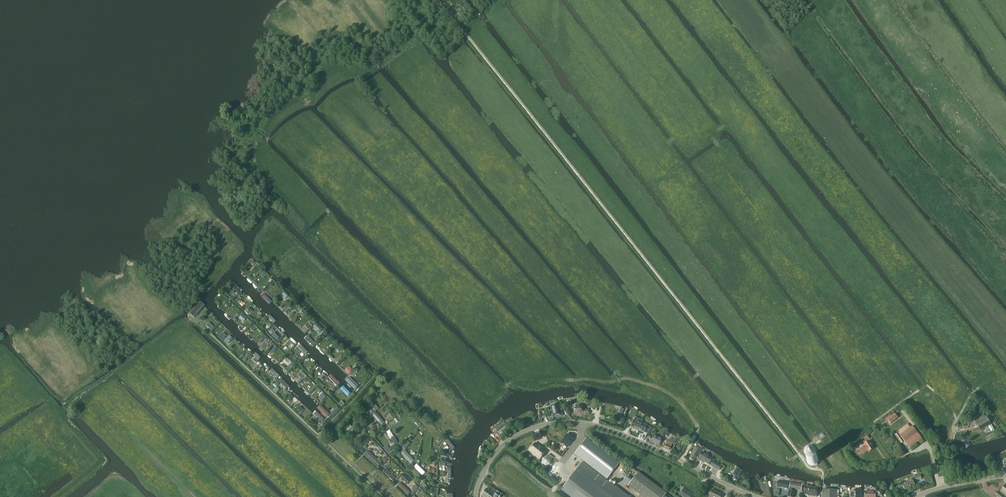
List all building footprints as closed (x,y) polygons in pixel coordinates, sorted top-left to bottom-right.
[(250,282),(239,272),(235,277),(246,287),(250,282)] [(244,288),(236,280),(234,283),(242,290),(244,288)] [(251,283),(247,288),(257,297),(261,293),(251,283)] [(256,297),(248,290),(244,294),(252,301),(256,297)] [(265,295),(262,297),(263,298),(269,305),(272,302),(265,295)] [(268,309),(257,299),(253,303),(264,313),(268,309)] [(194,317),(205,305),(201,301),(190,313),(194,317)] [(282,313),(273,302),(270,305),(280,314),(282,313)] [(223,312),(214,303),(211,306),(220,315),(223,312)] [(221,317),(212,308),(209,311),(218,320),(221,317)] [(295,324),(283,313),(281,315),(293,326),(295,324)] [(243,323),(247,319),(242,315),(239,319),(243,323)] [(270,315),(267,318),(274,324),(277,322),(270,315)] [(233,330),(224,322),(222,324),(231,332),(233,330)] [(243,331),(234,323),(231,326),(240,334),(243,331)] [(288,332),(278,323),(276,326),(285,335),(288,332)] [(305,334),(296,326),(295,327),(303,335),(305,334)] [(243,339),(234,331),(232,333),(241,342),(243,339)] [(228,345),(233,340),(229,336),(224,341),(228,345)] [(306,336),(304,338),(304,339),(312,346),(315,344),(306,336)] [(244,341),(241,343),(248,350),(251,347),(244,341)] [(300,344),(297,347),(307,356),(310,354),(300,344)] [(325,354),(315,344),(313,346),(323,355),(325,354)] [(251,353),(258,360),(261,357),(254,350),(251,353)] [(319,363),(311,355),(308,357),(316,365),(319,363)] [(262,358),(260,361),(268,369),(271,366),(267,362),(262,358)] [(347,375),(338,367),(335,369),(344,378),(347,375)] [(349,367),(344,372),(348,375),(353,371),(349,367)] [(280,375),(272,368),(270,371),(277,378),(280,375)] [(296,383),(288,374),(287,376),(295,384),(296,383)] [(331,374),(328,377),(337,386),(340,384),(331,374)] [(349,377),(346,380),(355,389),(355,390),(359,386),(349,377)] [(282,378),(279,380),(288,388),(290,386),(282,378)] [(343,387),(340,389),(348,397),(351,394),(343,387)] [(294,390),(292,392),(301,400),(302,399),(294,390)] [(315,409),(306,402),(304,403),(312,412),(315,409)] [(559,404),(556,405),(550,406),(552,413),(553,416),(562,414),(562,416),(567,415),(563,411),(561,411),(559,404)] [(320,405),(317,408),(327,418),(330,414),(320,405)] [(582,411),(582,406),(574,407),(574,414),(579,414),(579,416),(589,415),(588,410),(582,411)] [(370,408),(367,411),(377,421),(379,418),(370,408)] [(898,410),(885,420),(886,422),(888,420),(891,424),(898,418),(896,415),(899,412),(898,410)] [(317,412),(314,415),(322,423),(325,420),(317,412)] [(980,430),(991,425),(986,416),(975,422),(980,430)] [(648,434),(651,428),(647,426),(647,425),(641,423),(642,422),(641,420),(636,418),(635,418),(630,428),(638,431),(638,430),(644,432),(647,434),(648,434)] [(504,421),(493,429),(495,432),(506,424),(504,421)] [(910,428),(907,424),(898,432),(900,435),(911,449),(923,440),(912,426),(910,428)] [(567,448),(573,439),(567,434),(560,443),(567,448)] [(659,446),(662,439),(653,435),(650,442),(659,446)] [(446,436),(443,439),(452,450),(455,448),(446,436)] [(667,441),(664,448),(668,451),(671,446),(672,443),(674,444),(674,443),(677,438),(674,436),(673,440),(670,439),(668,441),(667,441)] [(587,438),(574,454),(606,479),(618,463),(587,438)] [(869,452),(874,449),(872,446),(873,445),(870,441),(864,444),(865,447),(861,449),(863,454),(868,451),(869,452)] [(539,459),(546,452),(535,443),(529,451),(537,457),(539,459)] [(698,456),(702,449),(703,448),(699,445),(697,448),(695,447),(689,458),(694,461),(697,455),(698,456)] [(405,451),(402,454),(412,464),(415,461),(405,451)] [(708,464),(712,458),(702,452),(698,459),(702,462),(702,461),(708,464)] [(819,461),(819,460),(818,459),(818,458),(818,457),(817,456),(816,456),(816,455),(815,455),(814,455),(813,455),(812,455),(811,455),(810,455),(809,456),(808,456),(808,457),(807,458),(807,459),(807,460),(807,461),(807,462),(807,463),(808,463),(808,464),(808,465),(809,465),(810,466),(811,466),(812,466),(813,466),(814,466),(815,466),(816,466),(816,465),(817,465),(817,464),(818,464),(818,463),(818,462),(818,461),(819,461)] [(545,466),(550,464),(551,459),(547,456),(542,458),(541,463),(545,466)] [(381,465),(373,457),(370,460),(379,468),(381,465)] [(719,471),(721,466),(713,461),(710,466),(719,471)] [(616,487),(615,487),(582,462),(561,489),(571,496),(629,496),(616,487)] [(416,463),(414,466),(423,476),(426,473),(416,463)] [(386,469),(383,471),(393,481),(396,478),(386,469)] [(637,473),(627,486),(632,489),(642,475),(638,472),(637,473)] [(407,485),(410,481),(404,474),(400,478),(407,485)] [(912,479),(902,484),(903,486),(902,486),(904,489),(905,490),(915,485),(912,479)] [(410,492),(400,482),(398,485),(408,495),(410,492)] [(788,496),(794,496),(795,490),(801,490),(802,485),(793,483),(790,483),(788,496)] [(817,496),(818,487),(805,486),(805,495),(812,495),(812,496),(817,496)] [(487,488),(481,495),(482,496),(499,496),(501,494),(496,491),(494,494),(487,488)] [(696,496),(683,488),(679,495),(682,496),(696,496)]
